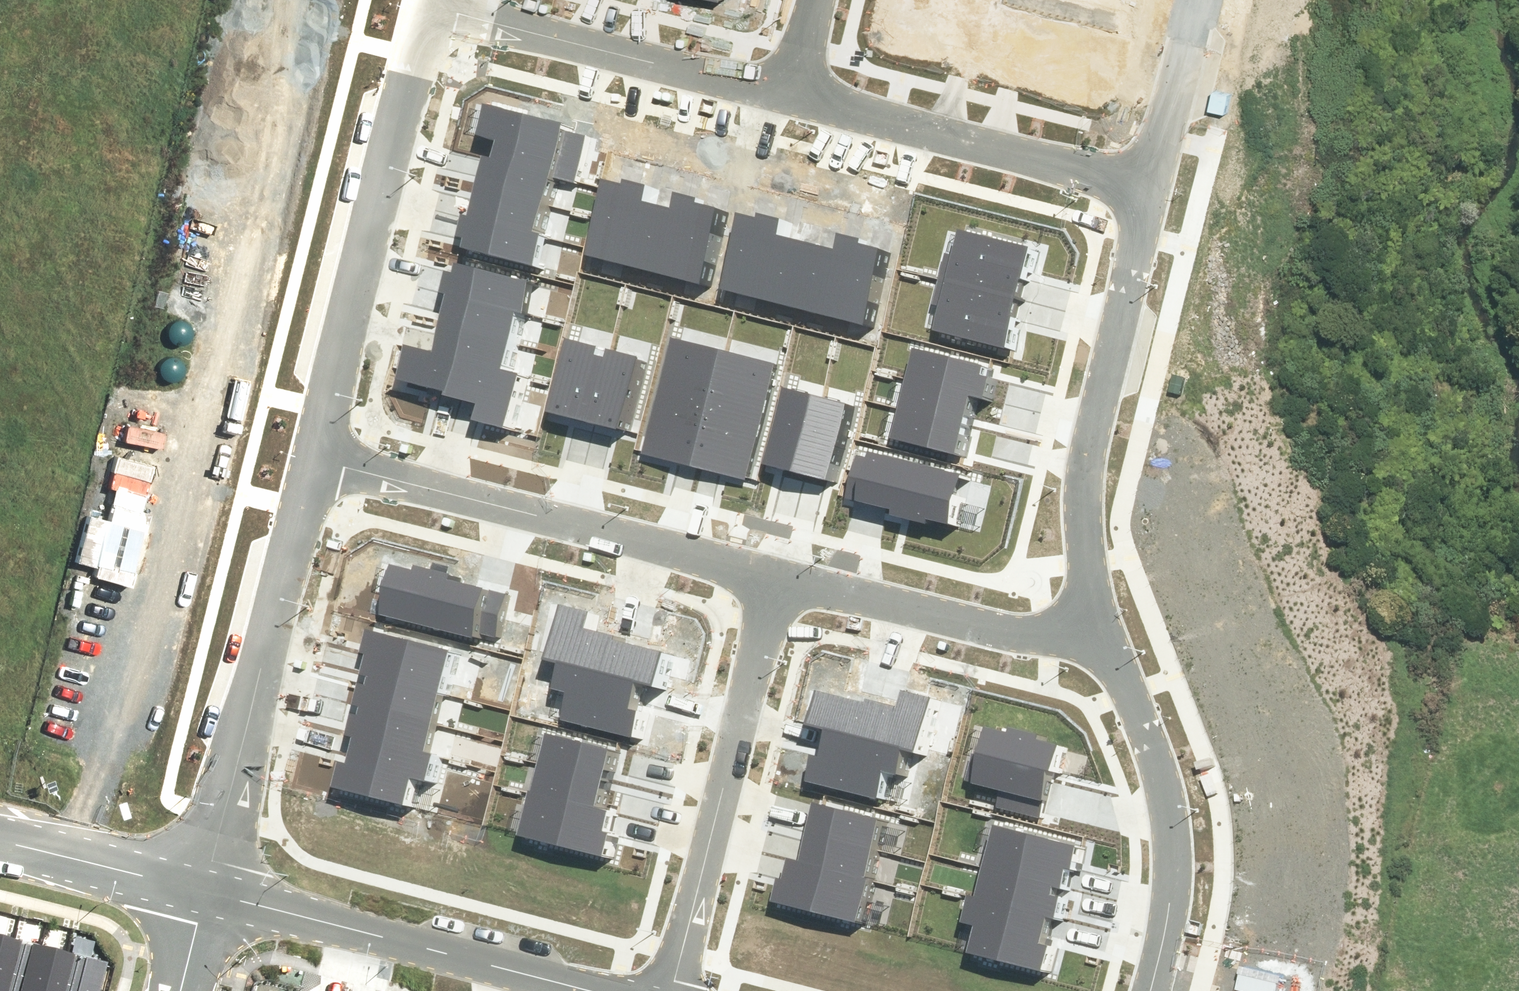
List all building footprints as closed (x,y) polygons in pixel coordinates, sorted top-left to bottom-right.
[(0,941),(0,987),(11,944),(0,941)] [(11,944),(0,987),(0,990),(27,990),(37,950),(11,944)] [(37,950),(27,990),(55,990),(64,957),(37,950)] [(64,957),(55,990),(83,990),(90,963),(64,957)]
